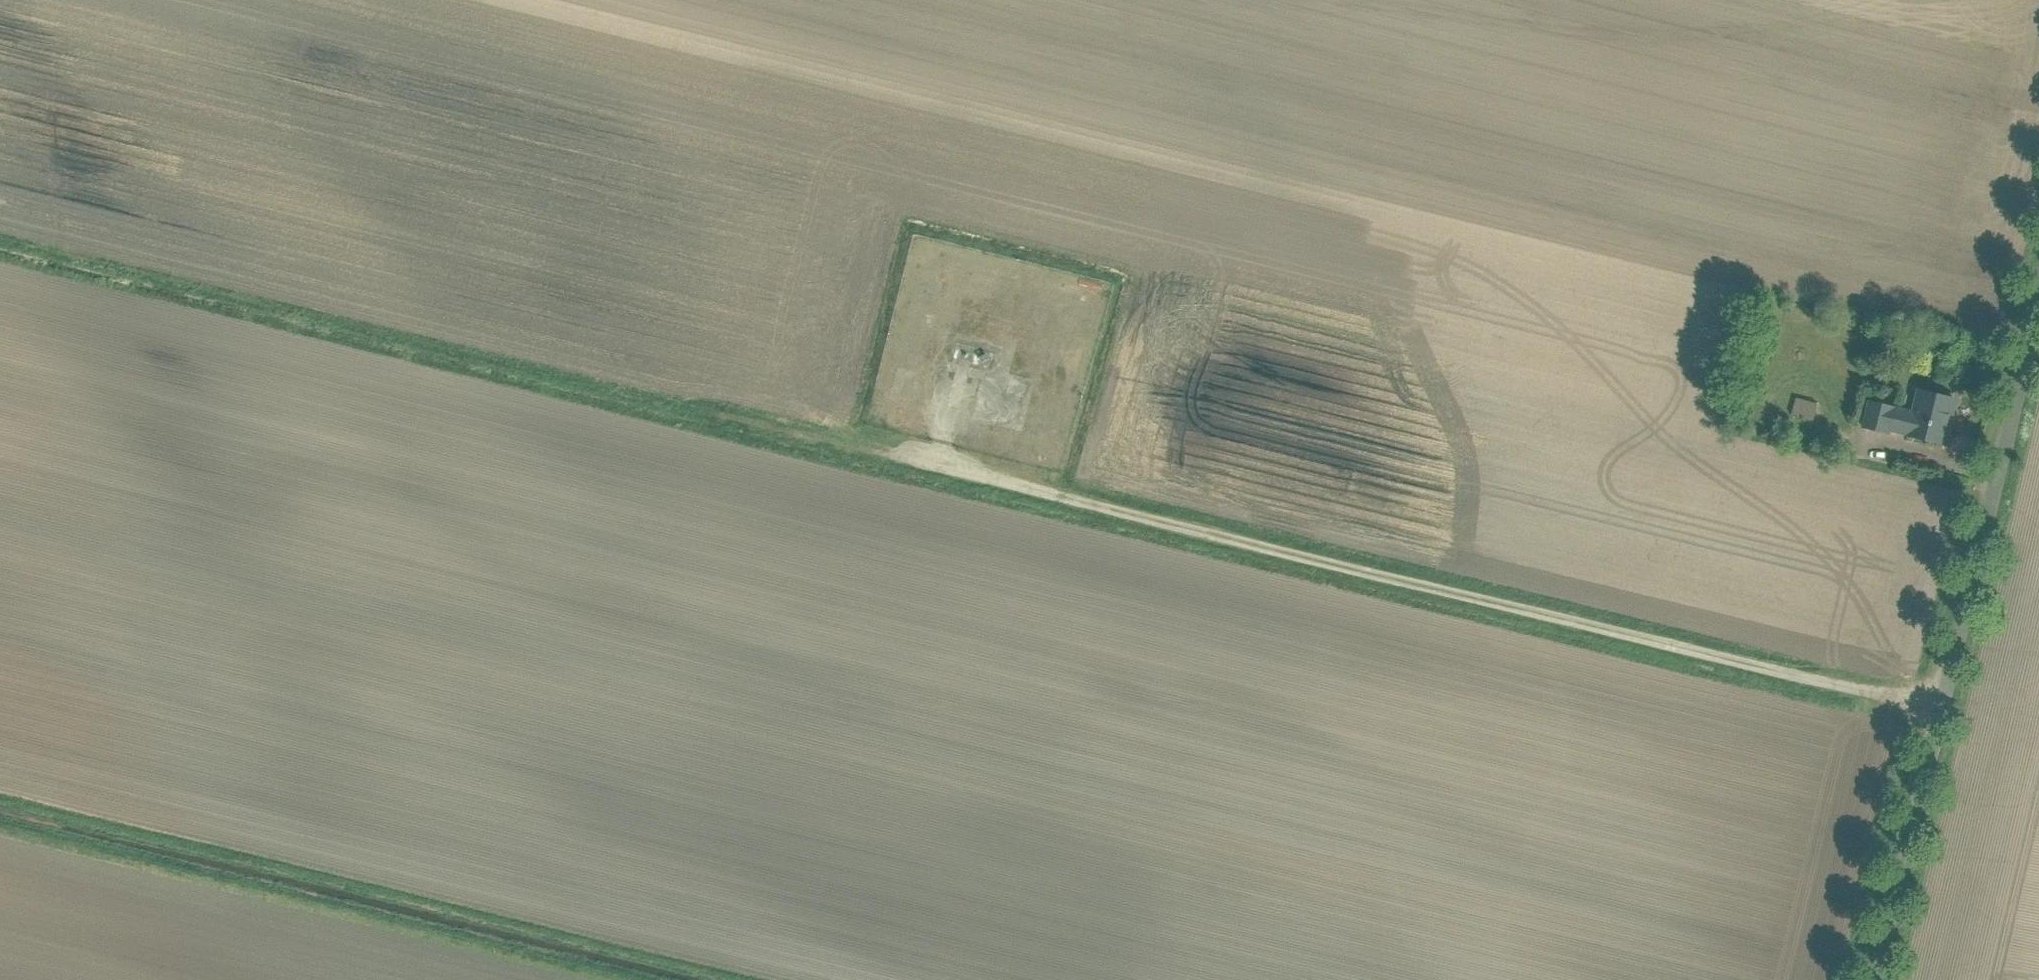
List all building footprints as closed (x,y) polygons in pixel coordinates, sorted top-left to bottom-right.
[(1958,400),(1922,391),(1916,415),(1911,439),(1947,448),(1958,400)] [(1818,405),(1797,400),(1793,417),(1814,422),(1818,405)] [(1866,429),(1911,439),(1916,415),(1871,404),(1866,429)]
